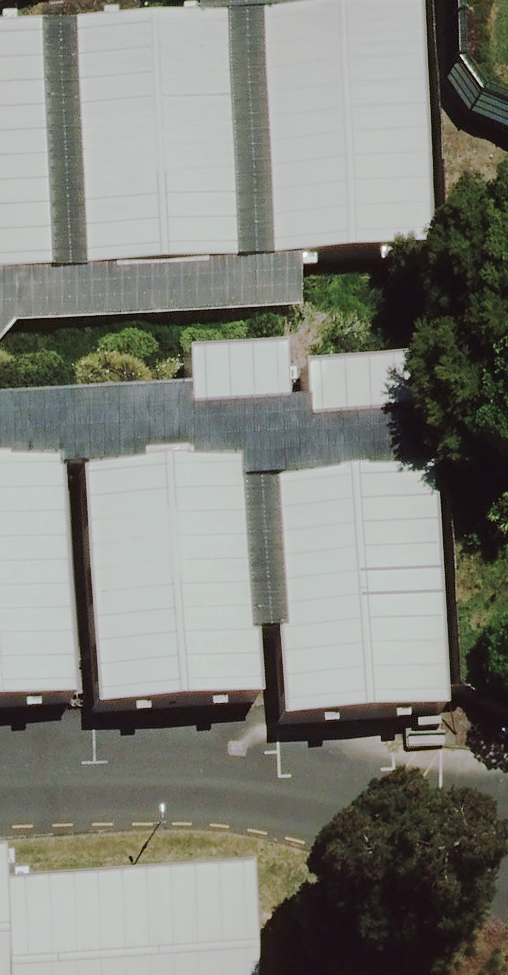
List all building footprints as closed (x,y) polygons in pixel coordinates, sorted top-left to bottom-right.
[(410,17),(265,26),(280,259),(425,250),(410,17)] [(0,33),(0,266),(60,263),(45,30),(0,33)] [(233,33),(83,43),(98,271),(247,261),(233,33)] [(238,353),(137,359),(142,433),(242,427),(238,353)] [(372,363),(268,370),(272,435),(377,428),(372,363)] [(0,466),(0,703),(75,699),(60,462),(0,466)] [(246,467),(88,477),(103,705),(261,695),(246,467)] [(429,483),(273,493),(288,720),(444,710),(429,483)] [(0,861),(0,974),(8,974),(2,890),(0,861)] [(2,890),(8,974),(255,974),(248,873),(2,890)]
